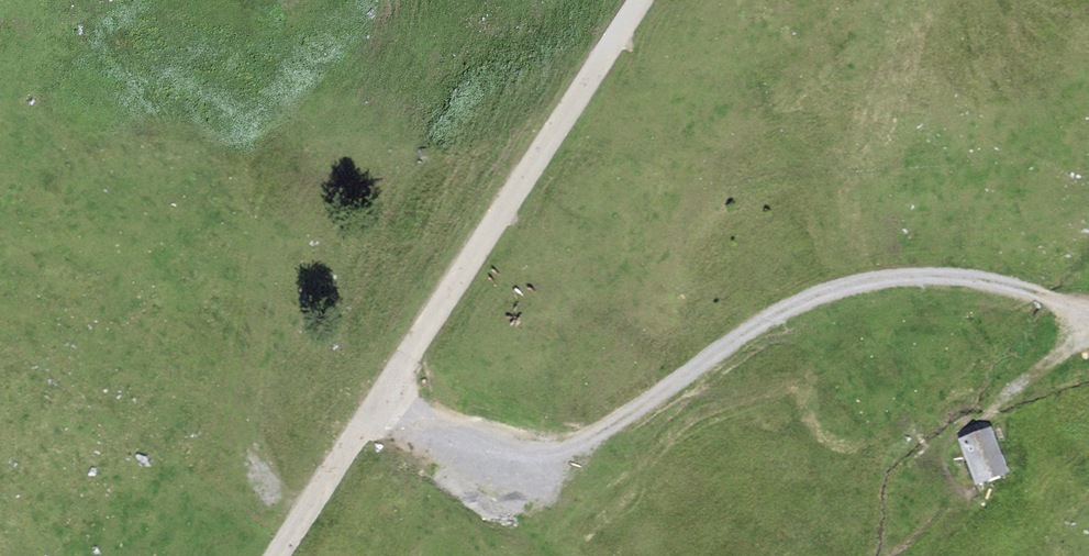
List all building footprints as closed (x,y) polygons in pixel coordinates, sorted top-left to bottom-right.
[(991,430),(962,441),(978,485),(1008,474),(991,430)]
